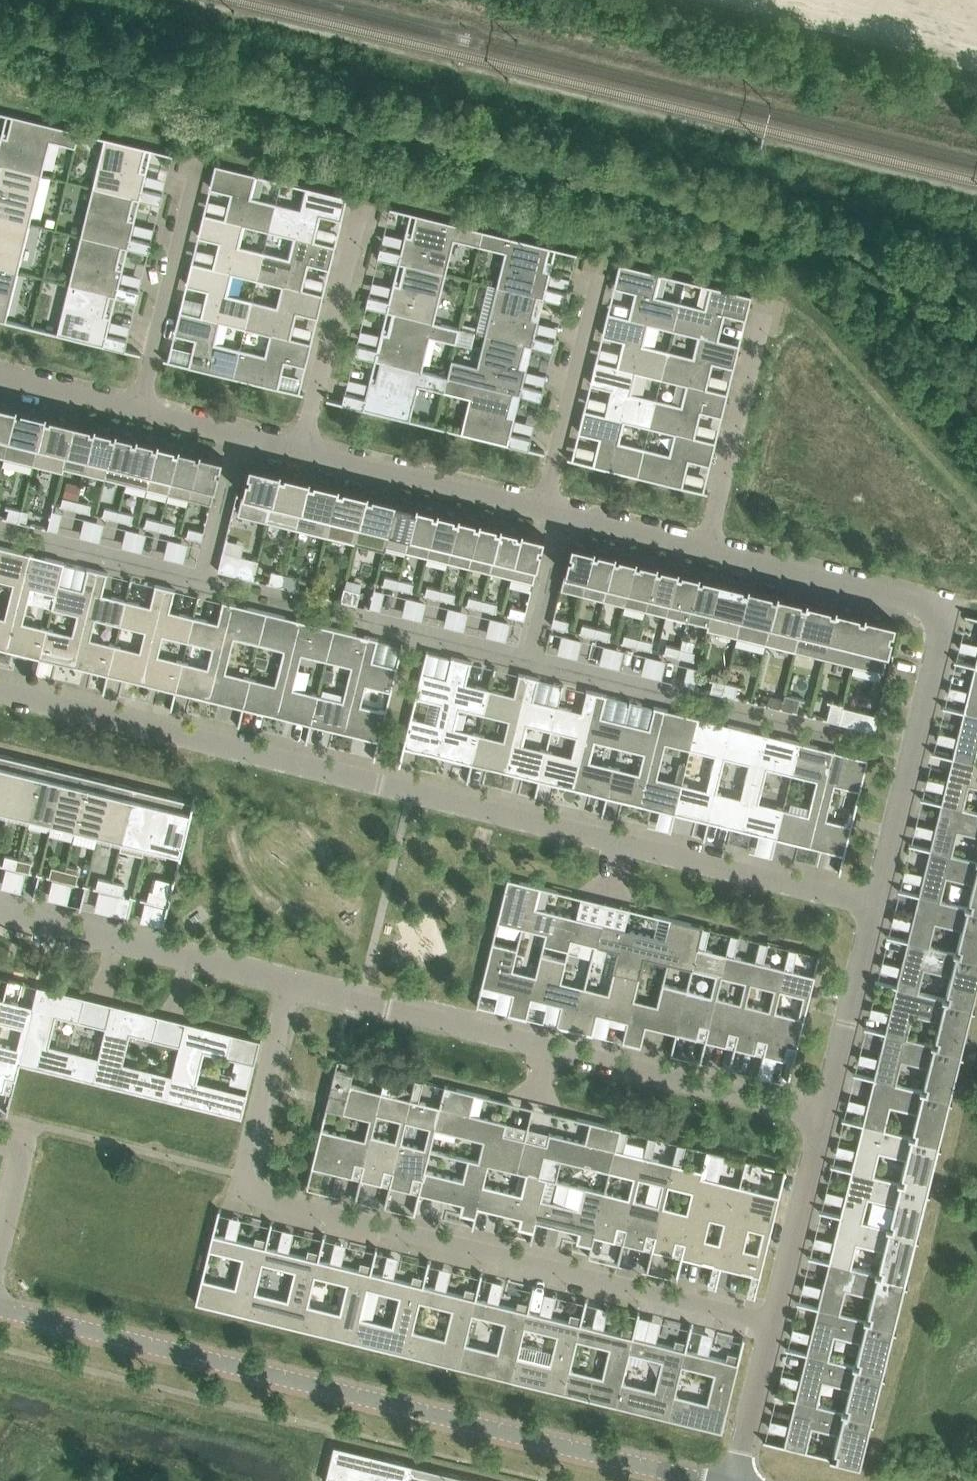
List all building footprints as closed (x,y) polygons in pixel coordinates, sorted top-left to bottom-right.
[(42,174),(50,140),(75,146),(79,130),(0,111),(0,112),(13,115),(7,137),(3,135),(3,133),(1,133),(0,139),(0,163),(42,174)] [(105,136),(102,146),(93,186),(160,203),(163,193),(142,188),(147,169),(145,168),(144,174),(139,173),(145,148),(172,155),(173,153),(144,146),(105,136)] [(30,222),(42,174),(0,163),(0,164),(0,166),(0,215),(30,222)] [(269,229),(276,202),(251,195),(256,173),(215,163),(212,177),(213,177),(211,187),(214,187),(214,188),(231,193),(225,218),(244,223),(269,229)] [(93,186),(81,235),(149,251),(151,242),(130,237),(135,217),(133,217),(133,219),(128,218),(133,197),(160,203),(93,186)] [(347,196),(306,186),(300,208),(276,202),(269,229),(294,235),(314,240),(320,214),(337,219),(337,218),(341,218),(343,209),(344,209),(347,196)] [(380,247),(378,256),(444,272),(453,235),(480,242),(483,229),(390,206),(390,208),(417,215),(411,235),(407,234),(407,232),(405,232),(401,251),(380,247)] [(213,266),(233,271),(257,277),(264,251),(239,245),(244,223),(225,218),(205,213),(205,212),(203,212),(200,225),(201,225),(199,235),(202,236),(202,237),(219,241),(213,266)] [(30,222),(0,215),(0,266),(18,271),(30,222)] [(46,217),(45,224),(53,226),(55,219),(46,217)] [(259,229),(257,238),(266,240),(268,231),(259,229)] [(505,248),(496,285),(564,302),(567,292),(546,287),(551,268),(549,267),(549,269),(544,268),(549,247),(576,254),(577,252),(483,229),(480,242),(505,248)] [(149,251),(81,235),(69,283),(110,293),(110,294),(137,301),(139,290),(119,285),(123,266),(122,266),(121,268),(116,266),(121,245),(148,252),(149,251)] [(288,257),(264,251),(257,277),(282,283),(302,288),(308,263),(325,267),(325,266),(329,267),(331,257),(332,258),(335,244),(334,244),(334,245),(314,240),(294,235),(288,257)] [(444,272),(378,256),(378,257),(405,263),(400,284),(395,283),(395,281),(394,281),(389,300),(368,295),(366,305),(393,312),(432,321),(444,272)] [(207,290),(201,315),(221,320),(246,326),(252,299),(227,293),(233,271),(213,266),(193,262),(193,261),(191,261),(188,274),(189,274),(187,284),(190,285),(207,290)] [(673,328),(680,301),(655,294),(660,272),(619,262),(616,276),(617,276),(615,285),(618,286),(618,287),(635,291),(629,317),(609,312),(609,311),(607,311),(607,312),(648,322),(673,328)] [(6,320),(18,271),(0,266),(0,319),(6,320)] [(47,269),(45,277),(56,280),(57,272),(47,269)] [(69,283),(57,333),(125,349),(125,348),(127,339),(107,334),(111,315),(110,314),(109,316),(105,315),(110,294),(110,293),(69,283)] [(246,326),(270,332),(290,337),(296,311),(313,316),(313,315),(317,316),(319,306),(320,306),(324,293),(322,292),(322,293),(302,288),(282,283),(276,305),(252,299),(246,326)] [(484,334),(553,350),(555,341),(534,336),(539,316),(537,316),(537,318),(532,317),(537,296),(564,302),(496,285),(484,334)] [(719,287),(710,285),(705,307),(680,301),(673,328),(698,334),(739,344),(740,343),(738,343),(718,338),(724,313),(741,317),(741,316),(745,317),(747,308),(748,308),(751,295),(719,287)] [(177,323),(175,332),(178,333),(178,334),(195,338),(193,350),(189,363),(189,365),(233,376),(240,348),(215,342),(221,320),(201,315),(181,310),(180,309),(176,322),(177,323)] [(459,328),(432,321),(393,312),(388,333),(383,331),(383,329),(382,329),(377,349),(356,344),(354,353),(381,360),(420,369),(429,334),(456,341),(459,328)] [(648,322),(607,312),(604,324),(605,324),(603,334),(606,335),(606,336),(623,340),(617,365),(597,360),(596,359),(595,360),(637,370),(661,376),(668,350),(643,344),(648,322)] [(240,348),(233,376),(277,387),(278,385),(281,373),(284,360),(301,364),(301,363),(305,364),(307,354),(308,355),(312,341),(310,341),(310,342),(290,337),(270,332),(264,354),(240,348)] [(552,351),(553,350),(484,334),(477,364),(452,358),(447,376),(514,392),(514,393),(540,399),(543,389),(522,384),(527,365),(526,364),(525,366),(520,365),(525,344),(552,351)] [(693,356),(668,350),(661,376),(686,382),(727,392),(728,392),(726,391),(726,392),(706,387),(712,362),(729,366),(729,365),(733,366),(735,356),(736,356),(739,344),(698,334),(693,356)] [(342,401),(342,403),(408,419),(408,416),(417,381),(444,388),(447,376),(420,369),(381,360),(376,381),(371,380),(372,378),(370,378),(365,397),(345,392),(342,401)] [(605,414),(625,419),(650,425),(656,398),(631,392),(637,370),(595,360),(592,373),(593,373),(591,382),(594,383),(594,384),(612,388),(605,414)] [(447,376),(444,388),(470,394),(462,429),(461,432),(529,448),(529,447),(531,438),(510,433),(515,413),(513,413),(513,415),(508,414),(514,393),(514,392),(447,376)] [(650,425),(674,431),(694,436),(700,410),(717,414),(718,414),(721,414),(723,405),(724,405),(727,392),(686,382),(681,404),(656,398),(650,425)] [(0,401),(0,455),(4,456),(16,405),(0,401)] [(33,463),(45,412),(16,405),(4,456),(33,463)] [(581,421),(579,431),(583,432),(582,433),(600,437),(593,462),(593,464),(637,475),(644,447),(619,441),(625,419),(605,414),(585,409),(585,408),(584,408),(580,421),(581,421)] [(75,420),(45,412),(33,463),(62,470),(75,420)] [(95,425),(75,420),(62,470),(63,470),(64,466),(84,471),(95,425)] [(84,471),(105,476),(116,430),(95,425),(84,471)] [(137,435),(116,430),(105,476),(126,481),(137,435)] [(644,447),(637,475),(682,486),(682,484),(688,459),(706,463),(706,462),(709,463),(712,453),(713,453),(716,440),(714,440),(694,436),(674,431),(669,453),(644,447)] [(126,481),(147,487),(158,440),(137,435),(126,481)] [(179,445),(158,440),(147,487),(168,492),(179,445)] [(168,492),(189,497),(200,450),(179,445),(168,492)] [(222,456),(200,450),(189,497),(211,502),(222,456)] [(268,520),(280,470),(261,465),(250,463),(242,494),(238,513),(268,520)] [(309,477),(280,470),(268,520),(297,527),(309,477)] [(338,484),(309,477),(297,527),(326,534),(338,484)] [(66,484),(64,496),(75,499),(78,487),(66,484)] [(367,491),(338,484),(326,534),(355,542),(367,491)] [(397,498),(367,491),(355,542),(384,549),(397,498)] [(60,504),(75,508),(77,500),(63,496),(61,504),(60,503),(60,504)] [(418,504),(397,498),(384,549),(385,549),(386,545),(406,550),(418,504)] [(91,503),(77,500),(75,508),(90,512),(91,511),(90,510),(91,503)] [(439,509),(418,504),(406,550),(427,555),(439,509)] [(6,518),(19,521),(22,509),(6,505),(5,507),(9,508),(6,518)] [(101,515),(117,519),(119,510),(105,506),(103,514),(102,514),(101,515)] [(22,509),(19,521),(26,523),(29,511),(22,509)] [(460,514),(439,509),(427,555),(448,560),(460,514)] [(133,513),(119,510),(117,519),(132,522),(133,521),(132,521),(133,513)] [(481,519),(460,514),(448,560),(469,565),(481,519)] [(85,535),(107,538),(109,519),(87,516),(85,535)] [(143,525),(159,529),(161,520),(147,517),(145,524),(144,524),(143,525)] [(492,522),(481,519),(469,565),(490,570),(501,524),(492,522)] [(175,524),(161,520),(159,529),(174,533),(175,531),(174,531),(175,524)] [(522,529),(501,524),(490,570),(511,576),(522,529)] [(185,535),(202,539),(204,531),(189,527),(187,534),(186,534),(185,535)] [(128,545),(148,547),(150,529),(130,528),(128,545)] [(544,535),(522,529),(511,576),(533,581),(544,535)] [(172,537),(169,554),(189,558),(192,541),(172,537)] [(583,593),(594,547),(572,541),(561,588),(583,593)] [(7,644),(30,553),(0,545),(0,579),(14,583),(5,617),(0,616),(0,642),(7,644)] [(615,552),(594,547),(583,593),(604,598),(615,552)] [(220,560),(218,570),(236,575),(254,579),(259,559),(241,555),(223,551),(220,560)] [(636,557),(619,553),(615,552),(604,598),(625,603),(636,557)] [(56,593),(64,561),(30,553),(7,644),(30,650),(29,654),(39,656),(40,657),(48,627),(22,621),(30,587),(56,593)] [(657,562),(636,557),(625,603),(646,609),(657,562)] [(75,661),(98,569),(87,567),(87,568),(82,588),(59,583),(65,561),(64,561),(56,593),(52,607),(76,613),(71,633),(48,627),(40,657),(41,657),(42,653),(75,661)] [(678,567),(661,563),(657,562),(646,609),(667,614),(678,567)] [(699,572),(678,567),(667,614),(688,619),(699,572)] [(107,573),(108,572),(98,569),(75,661),(97,666),(96,670),(107,673),(108,673),(115,643),(91,637),(96,617),(120,623),(126,599),(102,593),(107,573)] [(269,582),(282,586),(285,573),(272,570),(269,582)] [(720,578),(703,573),(699,572),(688,619),(707,624),(706,628),(708,628),(720,578)] [(298,576),(285,573),(282,586),(295,589),(298,576)] [(382,583),(397,587),(399,578),(385,575),(383,582),(382,582),(382,583)] [(413,582),(399,578),(397,587),(413,591),(413,590),(412,589),(413,582)] [(749,585),(720,578),(708,628),(737,635),(749,585)] [(110,669),(143,677),(165,586),(155,583),(154,585),(155,585),(150,605),(126,599),(120,623),(144,629),(139,649),(115,643),(108,673),(109,674),(110,669)] [(387,608),(393,590),(378,585),(372,603),(387,608)] [(424,593),(439,597),(441,589),(427,585),(425,593),(424,592),(424,593)] [(778,592),(758,587),(749,585),(737,635),(766,642),(778,592)] [(188,640),(194,615),(170,610),(175,590),(175,588),(165,586),(143,677),(165,683),(164,687),(174,690),(175,690),(183,660),(159,654),(164,634),(188,640)] [(343,586),(340,600),(357,604),(360,590),(343,586)] [(455,592),(441,589),(439,597),(455,601),(455,600),(454,600),(455,592)] [(807,599),(778,592),(766,642),(795,649),(807,599)] [(404,611),(425,618),(431,600),(410,593),(404,611)] [(466,604),(481,608),(483,599),(469,596),(467,603),(466,603),(466,604)] [(497,602),(483,599),(481,608),(496,611),(497,610),(496,610),(497,602)] [(836,606),(807,599),(795,649),(824,656),(836,606)] [(177,686),(210,694),(233,602),(222,600),(222,601),(218,621),(194,615),(188,640),(212,646),(207,666),(183,660),(175,690),(176,690),(177,686)] [(233,637),(259,643),(267,611),(233,602),(210,694),(233,699),(232,703),(242,706),(243,706),(250,677),(225,671),(233,637)] [(470,627),(473,609),(451,606),(449,623),(470,627)] [(508,614),(524,618),(526,609),(511,606),(509,613),(508,613),(508,614)] [(866,613),(845,608),(836,606),(824,656),(853,663),(866,613)] [(300,619),(267,611),(259,643),(284,649),(276,683),(250,677),(243,706),(244,706),(245,703),(278,710),(300,619)] [(896,620),(866,613),(853,663),(883,671),(888,652),(896,620)] [(491,634),(512,637),(514,619),(493,616),(491,634)] [(569,620),(554,616),(552,625),(568,629),(568,628),(567,627),(569,620)] [(301,653),(326,659),(334,627),(300,619),(278,710),(300,716),(299,720),(310,723),(311,723),(318,693),(292,687),(301,653)] [(579,631),(594,635),(597,627),(582,623),(580,630),(579,630),(579,631)] [(313,719),(346,727),(368,635),(334,627),(326,659),(352,666),(343,700),(318,693),(311,723),(312,723),(313,719)] [(611,630),(597,627),(594,635),(610,639),(610,638),(609,637),(611,630)] [(562,650),(581,656),(586,638),(567,633),(562,650)] [(621,642),(636,646),(639,637),(624,633),(622,641),(621,641),(621,642)] [(378,639),(378,638),(368,635),(346,727),(368,732),(367,736),(378,739),(379,739),(386,710),(361,704),(366,684),(391,690),(397,665),(396,665),(373,659),(377,639),(378,639)] [(653,640),(639,637),(636,646),(652,649),(652,648),(651,648),(653,640)] [(663,652),(678,656),(681,647),(666,644),(664,651),(663,651),(663,652)] [(605,646),(604,663),(633,664),(634,647),(605,646)] [(695,651),(681,647),(678,656),(694,660),(694,658),(693,658),(695,651)] [(257,655),(255,665),(266,668),(269,657),(257,655)] [(670,672),(671,655),(647,655),(646,674),(680,675),(680,673),(670,672)] [(439,750),(461,658),(451,656),(451,657),(446,677),(423,672),(421,671),(415,696),(441,702),(436,722),(410,716),(404,741),(406,742),(439,750)] [(484,713),(490,688),(466,682),(471,662),(472,661),(461,658),(439,750),(461,755),(460,759),(471,762),(472,762),(479,733),(453,726),(458,707),(484,713)] [(326,668),(324,679),(334,681),(336,670),(326,668)] [(972,687),(969,686),(963,710),(963,711),(976,714),(976,669),(972,687)] [(507,766),(529,675),(519,672),(518,674),(519,674),(514,694),(490,688),(484,713),(509,719),(505,739),(479,733),(472,762),(473,762),(474,758),(507,766)] [(551,729),(558,704),(534,699),(538,679),(539,679),(539,677),(529,675),(507,766),(529,772),(528,776),(538,778),(539,779),(547,749),(521,743),(526,723),(551,729)] [(712,680),(710,690),(722,693),(725,681),(709,677),(709,679),(712,680)] [(725,681),(722,693),(735,696),(737,686),(741,687),(741,685),(725,681)] [(574,783),(597,691),(586,689),(586,690),(581,710),(558,704),(551,729),(577,736),(572,756),(547,749),(539,779),(540,779),(541,775),(574,783)] [(607,695),(607,694),(597,691),(574,783),(596,788),(595,792),(606,795),(607,795),(614,766),(589,760),(593,740),(619,746),(625,721),(601,715),(606,695),(607,695)] [(767,695),(767,697),(768,697),(767,704),(782,708),(784,700),(767,695)] [(782,708),(797,712),(800,701),(804,702),(804,700),(785,696),(784,700),(782,708)] [(843,704),(827,700),(827,701),(831,702),(827,717),(823,717),(823,718),(839,722),(843,706),(843,704)] [(642,799),(664,708),(654,705),(653,707),(654,707),(649,727),(625,721),(619,746),(644,752),(640,772),(614,766),(607,795),(608,795),(609,791),(642,799)] [(839,722),(875,730),(875,729),(878,716),(878,715),(843,706),(839,722)] [(690,748),(698,716),(664,708),(642,799),(664,805),(663,809),(674,812),(675,812),(682,782),(675,781),(656,776),(664,742),(690,748)] [(963,711),(966,712),(961,733),(958,732),(952,756),(952,757),(974,762),(976,751),(976,714),(963,711)] [(724,757),(732,724),(698,716),(690,748),(716,755),(708,789),(682,782),(675,812),(676,808),(709,816),(716,791),(724,757)] [(743,824),(766,733),(732,724),(724,757),(750,763),(742,797),(716,791),(709,816),(710,816),(743,824)] [(791,773),(799,741),(766,733),(743,824),(765,830),(764,834),(775,836),(776,837),(783,807),(757,801),(766,767),(791,773)] [(811,841),(833,749),(799,741),(791,773),(817,780),(809,814),(783,807),(776,837),(777,837),(778,833),(811,841)] [(860,790),(868,758),(833,749),(811,841),(833,846),(832,850),(843,853),(845,853),(852,824),(826,818),(834,784),(860,790)] [(6,810),(18,758),(0,753),(0,809),(6,810)] [(974,762),(952,757),(955,758),(950,779),(947,778),(941,802),(963,808),(969,783),(976,784),(976,763),(974,762)] [(42,763),(18,758),(6,810),(29,816),(42,763)] [(680,762),(675,781),(682,782),(686,763),(680,762)] [(29,816),(52,821),(65,769),(42,763),(29,816)] [(88,775),(65,769),(52,821),(75,827),(88,775)] [(75,827),(99,833),(112,780),(88,775),(75,827)] [(135,786),(112,780),(99,833),(122,839),(135,786)] [(145,844),(158,792),(135,786),(122,839),(120,848),(143,854),(145,844)] [(192,800),(158,792),(145,844),(179,853),(177,861),(179,861),(195,798),(193,798),(192,800)] [(963,808),(941,802),(941,803),(944,804),(939,825),(936,824),(930,848),(952,854),(958,828),(976,833),(976,811),(963,808)] [(976,908),(976,860),(952,854),(930,848),(929,849),(933,850),(927,870),(924,870),(918,894),(941,899),(947,874),(974,881),(968,906),(976,908)] [(3,865),(16,868),(19,858),(5,854),(3,865)] [(32,861),(19,858),(16,868),(29,871),(32,861)] [(49,876),(63,880),(65,869),(52,866),(49,876)] [(79,872),(65,869),(63,880),(76,883),(79,872)] [(96,888),(109,891),(112,881),(98,877),(96,888)] [(605,901),(600,922),(535,906),(540,887),(557,891),(557,890),(508,877),(492,941),(494,942),(499,921),(546,933),(541,953),(566,959),(571,939),(595,945),(605,901)] [(125,884),(112,881),(109,891),(122,894),(125,884)] [(167,905),(168,906),(171,895),(150,890),(148,900),(167,905)] [(976,957),(976,908),(968,906),(941,899),(918,894),(918,895),(921,896),(916,916),(913,915),(907,939),(907,940),(930,945),(936,920),(963,927),(957,952),(976,957)] [(605,901),(595,945),(619,950),(614,970),(639,977),(644,957),(692,968),(703,925),(654,913),(653,915),(670,919),(666,938),(601,922),(606,901),(605,901)] [(671,1053),(672,1053),(677,1033),(697,1038),(700,1023),(708,1025),(700,1060),(716,996),(721,976),(727,953),(726,953),(705,947),(710,928),(703,926),(703,925),(692,968),(716,974),(711,994),(687,988),(671,1053)] [(700,1060),(701,1061),(706,1040),(726,1045),(729,1030),(737,1032),(729,1067),(730,1067),(745,1003),(750,983),(756,960),(755,960),(734,955),(739,935),(731,933),(726,953),(727,953),(721,976),(745,981),(740,1001),(716,996),(700,1060)] [(730,1067),(730,1068),(735,1047),(755,1052),(759,1037),(767,1039),(758,1074),(759,1075),(774,1010),(779,990),(785,967),(784,967),(763,962),(768,942),(760,940),(755,960),(756,960),(750,983),(774,989),(769,1009),(745,1003),(730,1067)] [(972,1004),(976,985),(976,957),(957,952),(930,945),(907,940),(907,941),(910,941),(905,962),(902,961),(896,985),(896,986),(918,991),(924,966),(952,973),(946,998),(972,1004)] [(476,1006),(477,1006),(478,1006),(483,985),(513,993),(508,1013),(526,1018),(536,977),(512,971),(518,948),(494,942),(492,941),(476,1006)] [(759,1075),(764,1054),(784,1059),(788,1045),(796,1047),(787,1082),(789,1082),(820,955),(818,954),(813,974),(792,969),(797,949),(789,947),(784,967),(785,967),(779,990),(803,996),(799,1016),(774,1010),(759,1075)] [(526,1018),(531,997),(561,1004),(556,1025),(574,1029),(584,988),(561,983),(566,959),(541,953),(536,977),(526,1018)] [(574,1029),(592,1034),(597,1013),(627,1021),(622,1041),(623,1041),(633,1000),(639,977),(614,970),(608,994),(584,988),(574,1029)] [(0,1042),(0,1090),(3,1090),(7,1076),(15,1078),(16,1078),(20,1063),(19,1062),(33,1006),(32,1005),(11,1000),(16,981),(9,979),(8,979),(3,998),(4,998),(0,1014),(0,1020),(23,1026),(18,1046),(0,1042)] [(623,1041),(641,1046),(646,1025),(676,1032),(671,1053),(687,988),(662,982),(656,1006),(633,1000),(623,1041)] [(19,1062),(20,1063),(93,1080),(99,1056),(98,1056),(49,1044),(56,1015),(80,1020),(86,996),(83,996),(38,985),(37,985),(32,1005),(33,1006),(19,1062)] [(934,1044),(961,1050),(971,1009),(974,1009),(974,1008),(972,1007),(972,1004),(946,998),(918,991),(896,986),(899,987),(894,1008),(891,1007),(885,1031),(885,1032),(907,1037),(913,1012),(941,1018),(934,1044)] [(111,1003),(98,1056),(99,1056),(93,1080),(167,1099),(173,1075),(172,1074),(123,1062),(130,1033),(153,1038),(159,1014),(157,1014),(113,1003),(112,1003),(111,1003)] [(185,1021),(172,1074),(173,1075),(167,1099),(241,1117),(247,1093),(246,1093),(197,1081),(204,1051),(227,1056),(233,1034),(233,1032),(186,1021),(185,1021)] [(923,1090),(950,1096),(960,1055),(963,1055),(963,1054),(960,1053),(961,1050),(934,1044),(907,1037),(885,1032),(888,1033),(883,1054),(879,1053),(874,1077),(873,1077),(896,1083),(902,1058),(929,1064),(923,1090)] [(350,1083),(353,1073),(352,1073),(336,1069),(335,1069),(326,1105),(326,1107),(343,1112),(350,1083)] [(400,1142),(405,1123),(411,1098),(410,1098),(389,1093),(394,1073),(386,1071),(381,1091),(382,1091),(376,1116),(400,1122),(395,1141),(371,1135),(364,1163),(360,1178),(362,1178),(381,1183),(385,1168),(393,1170),(400,1142)] [(912,1135),(939,1142),(949,1100),(952,1101),(952,1100),(949,1099),(950,1096),(923,1090),(896,1083),(873,1077),(873,1078),(877,1079),(871,1100),(868,1099),(862,1123),(885,1129),(891,1103),(918,1110),(912,1135)] [(429,1153),(429,1150),(434,1130),(440,1105),(419,1100),(423,1080),(415,1078),(410,1098),(411,1098),(405,1123),(429,1129),(424,1148),(400,1142),(393,1170),(389,1185),(391,1185),(410,1190),(414,1175),(422,1177),(422,1178),(424,1170),(429,1153)] [(321,1127),(312,1166),(313,1166),(352,1176),(356,1161),(364,1163),(371,1135),(376,1116),(382,1091),(381,1091),(350,1083),(343,1112),(370,1118),(365,1138),(322,1128),(321,1127)] [(479,1162),(488,1164),(517,1171),(525,1137),(504,1132),(507,1121),(470,1113),(475,1093),(475,1092),(445,1084),(440,1105),(434,1130),(483,1142),(479,1162)] [(525,1137),(517,1171),(540,1177),(544,1157),(609,1173),(620,1127),(590,1120),(590,1121),(585,1141),(549,1132),(547,1142),(526,1137),(525,1137)] [(901,1181),(927,1188),(938,1146),(940,1147),(941,1146),(938,1145),(939,1142),(912,1135),(885,1129),(862,1123),(862,1124),(865,1125),(860,1145),(857,1145),(851,1169),(873,1175),(880,1149),(907,1156),(901,1181)] [(644,1155),(624,1150),(628,1130),(621,1128),(621,1127),(620,1127),(609,1173),(633,1179),(628,1198),(604,1192),(594,1235),(595,1235),(614,1240),(618,1225),(626,1227),(633,1200),(638,1180),(644,1155)] [(673,1162),(652,1157),(656,1137),(648,1135),(644,1155),(638,1180),(662,1186),(657,1205),(633,1200),(626,1227),(622,1242),(624,1242),(644,1247),(647,1233),(655,1234),(656,1235),(662,1207),(667,1187),(673,1162)] [(704,1170),(703,1169),(681,1164),(686,1144),(678,1142),(673,1162),(667,1187),(691,1193),(686,1213),(662,1207),(656,1235),(655,1234),(651,1249),(653,1249),(673,1254),(676,1240),(684,1242),(685,1242),(701,1175),(702,1175),(704,1170)] [(479,1162),(429,1150),(429,1153),(467,1162),(462,1180),(424,1170),(422,1178),(422,1177),(418,1192),(420,1192),(462,1203),(460,1213),(474,1216),(476,1217),(478,1207),(477,1206),(483,1185),(487,1167),(488,1164),(479,1162)] [(545,1181),(546,1178),(540,1177),(517,1171),(488,1164),(487,1167),(525,1176),(521,1194),(483,1185),(477,1206),(478,1207),(520,1217),(518,1227),(532,1231),(534,1231),(536,1221),(541,1199),(545,1181)] [(890,1227),(916,1234),(926,1192),(929,1193),(930,1191),(927,1191),(927,1188),(901,1181),(873,1175),(851,1169),(851,1170),(854,1171),(849,1191),(846,1190),(840,1214),(840,1215),(862,1220),(868,1195),(896,1202),(890,1227)] [(720,1266),(739,1185),(702,1175),(701,1175),(685,1242),(684,1242),(680,1256),(682,1256),(720,1266)] [(604,1192),(546,1178),(545,1181),(570,1187),(565,1205),(541,1199),(536,1221),(578,1231),(576,1241),(591,1245),(592,1245),(595,1235),(594,1235),(604,1192)] [(760,1275),(767,1244),(773,1220),(780,1194),(778,1194),(739,1185),(720,1266),(721,1266),(758,1275),(760,1275)] [(878,1273),(905,1279),(915,1238),(918,1239),(918,1237),(915,1237),(916,1234),(890,1227),(862,1220),(840,1215),(840,1216),(843,1217),(838,1237),(835,1236),(829,1260),(829,1261),(851,1266),(857,1241),(885,1248),(878,1273)] [(232,1285),(201,1277),(195,1301),(220,1307),(249,1314),(254,1294),(261,1264),(265,1246),(266,1246),(268,1239),(267,1238),(256,1235),(254,1243),(214,1233),(212,1233),(208,1248),(239,1256),(232,1285)] [(287,1302),(254,1294),(249,1314),(301,1327),(306,1307),(314,1277),(318,1259),(319,1259),(321,1251),(319,1251),(308,1248),(306,1256),(266,1246),(265,1246),(261,1264),(294,1272),(287,1302)] [(301,1327),(354,1340),(359,1320),(366,1290),(370,1272),(371,1272),(373,1264),(372,1264),(361,1261),(359,1269),(319,1259),(318,1259),(314,1277),(347,1285),(339,1315),(306,1307),(301,1327)] [(867,1319),(894,1325),(904,1284),(907,1285),(907,1283),(904,1282),(905,1279),(878,1273),(851,1266),(829,1261),(828,1262),(832,1262),(826,1283),(823,1282),(817,1306),(817,1307),(840,1312),(846,1287),(873,1294),(867,1319)] [(392,1328),(359,1320),(354,1340),(406,1353),(411,1333),(418,1303),(423,1285),(424,1285),(426,1277),(424,1277),(413,1274),(411,1282),(371,1272),(370,1272),(366,1290),(399,1298),(392,1328)] [(444,1341),(411,1333),(406,1353),(459,1366),(464,1346),(471,1316),(475,1297),(476,1298),(478,1290),(476,1289),(465,1287),(464,1295),(424,1285),(423,1285),(418,1303),(451,1311),(444,1341)] [(464,1346),(459,1366),(511,1379),(516,1359),(523,1328),(528,1310),(529,1310),(530,1303),(529,1302),(518,1300),(516,1307),(476,1298),(475,1297),(471,1316),(504,1324),(497,1354),(464,1346)] [(856,1365),(882,1371),(893,1330),(896,1330),(896,1329),(893,1328),(894,1325),(867,1319),(840,1312),(817,1307),(820,1308),(815,1329),(812,1328),(806,1352),(806,1353),(829,1358),(835,1333),(862,1339),(856,1365)] [(516,1359),(511,1379),(564,1391),(568,1371),(576,1341),(580,1323),(581,1323),(583,1315),(581,1315),(570,1312),(569,1320),(529,1310),(528,1310),(523,1328),(556,1337),(549,1367),(516,1359)] [(568,1371),(564,1391),(616,1404),(621,1384),(628,1354),(633,1336),(635,1328),(634,1328),(623,1325),(621,1333),(581,1323),(580,1323),(576,1341),(609,1349),(601,1379),(568,1371)] [(621,1384),(616,1404),(669,1417),(673,1397),(681,1367),(685,1349),(686,1349),(688,1341),(686,1341),(675,1338),(673,1346),(633,1336),(628,1354),(661,1362),(654,1392),(621,1384)] [(685,1349),(681,1367),(714,1375),(706,1405),(673,1397),(669,1417),(722,1430),(740,1354),(739,1354),(728,1351),(726,1359),(686,1349),(685,1349)] [(845,1411),(871,1417),(881,1375),(884,1376),(885,1375),(882,1374),(882,1371),(856,1365),(829,1358),(806,1353),(809,1354),(804,1375),(801,1374),(795,1398),(817,1404),(823,1379),(851,1385),(845,1411)] [(871,1417),(845,1411),(817,1404),(795,1398),(795,1399),(798,1400),(793,1420),(790,1420),(784,1444),(783,1445),(806,1451),(812,1425),(839,1432),(833,1457),(860,1464),(870,1421),(873,1422),(874,1421),(871,1420),(871,1417)] [(413,1464),(334,1445),(334,1444),(326,1474),(328,1475),(340,1478),(339,1480),(409,1480),(413,1464)] [(413,1464),(409,1480),(465,1480),(466,1477),(413,1464)]
